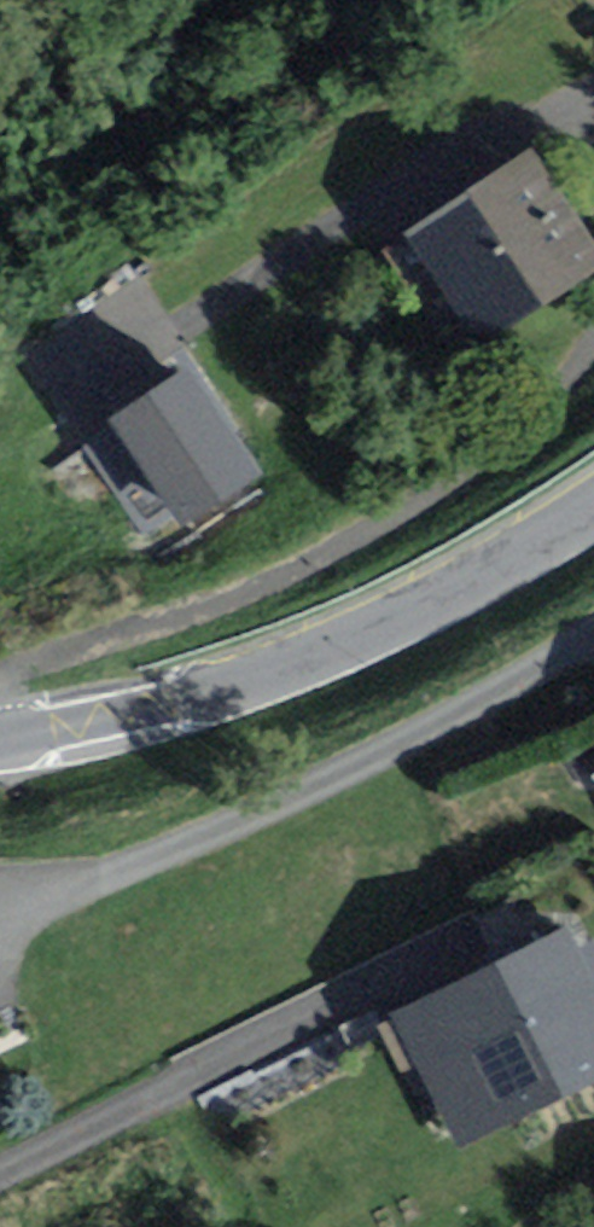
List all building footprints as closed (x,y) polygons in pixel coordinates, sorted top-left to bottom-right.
[(588,259),(530,167),(425,232),(483,325),(588,259)] [(194,368),(115,417),(184,528),(263,479),(194,368)] [(387,1026),(451,1149),(593,1080),(593,980),(568,930),(387,1026)]
